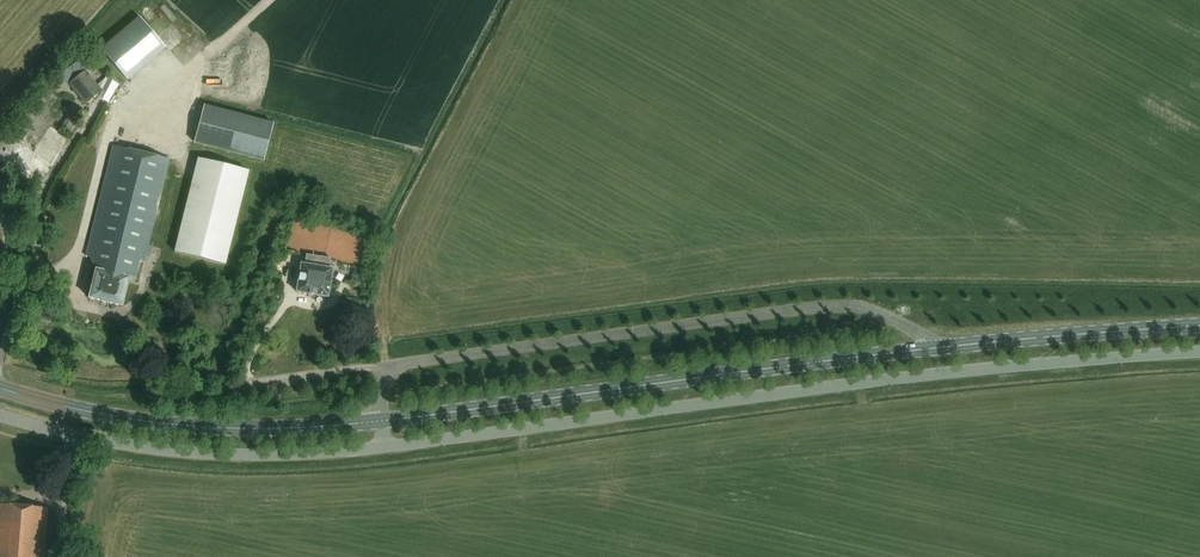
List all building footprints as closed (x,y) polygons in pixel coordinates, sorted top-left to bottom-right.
[(139,17),(101,50),(127,80),(165,48),(139,17)] [(102,92),(79,64),(68,73),(74,80),(68,84),(86,105),(102,92)] [(273,123),(204,105),(194,143),(263,161),(273,123)] [(169,160),(113,146),(87,251),(85,256),(90,257),(94,267),(93,272),(94,272),(88,297),(121,305),(127,278),(135,280),(140,260),(144,261),(169,160)] [(226,264),(249,171),(198,158),(174,251),(226,264)] [(327,297),(332,269),(329,268),(330,259),(305,254),(304,264),(300,263),(294,291),(327,297)] [(363,271),(355,268),(351,280),(359,282),(363,271)] [(47,508),(0,504),(0,556),(43,556),(47,508)]
